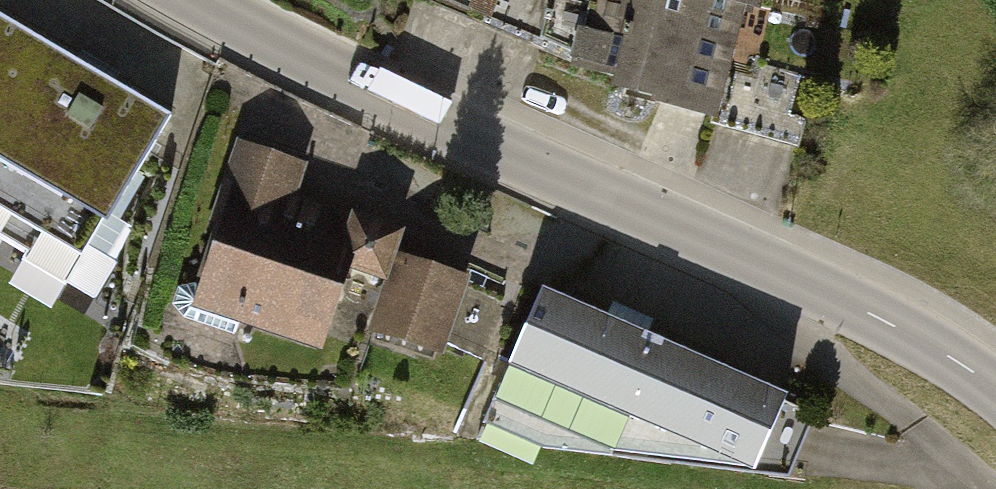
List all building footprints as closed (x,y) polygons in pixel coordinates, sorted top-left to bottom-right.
[(469,13),(490,25),(499,0),(474,0),(469,13)] [(718,127),(799,150),(819,80),(760,66),(758,77),(730,72),(746,13),(762,16),(766,0),(590,0),(588,5),(567,0),(552,0),(541,46),(575,60),(571,76),(615,88),(611,98),(718,127)] [(0,19),(0,242),(25,257),(21,263),(66,290),(168,118),(0,19)] [(239,328),(323,356),(351,274),(384,285),(387,286),(397,256),(405,233),(354,216),(353,218),(297,199),(308,166),(237,142),(209,224),(216,226),(196,286),(177,289),(173,306),(184,320),(236,338),(239,328)] [(443,363),(471,281),(397,256),(387,286),(384,285),(368,337),(443,363)] [(790,402),(542,292),(477,440),(523,444),(544,456),(791,483),(816,420),(788,405),(790,402)]
